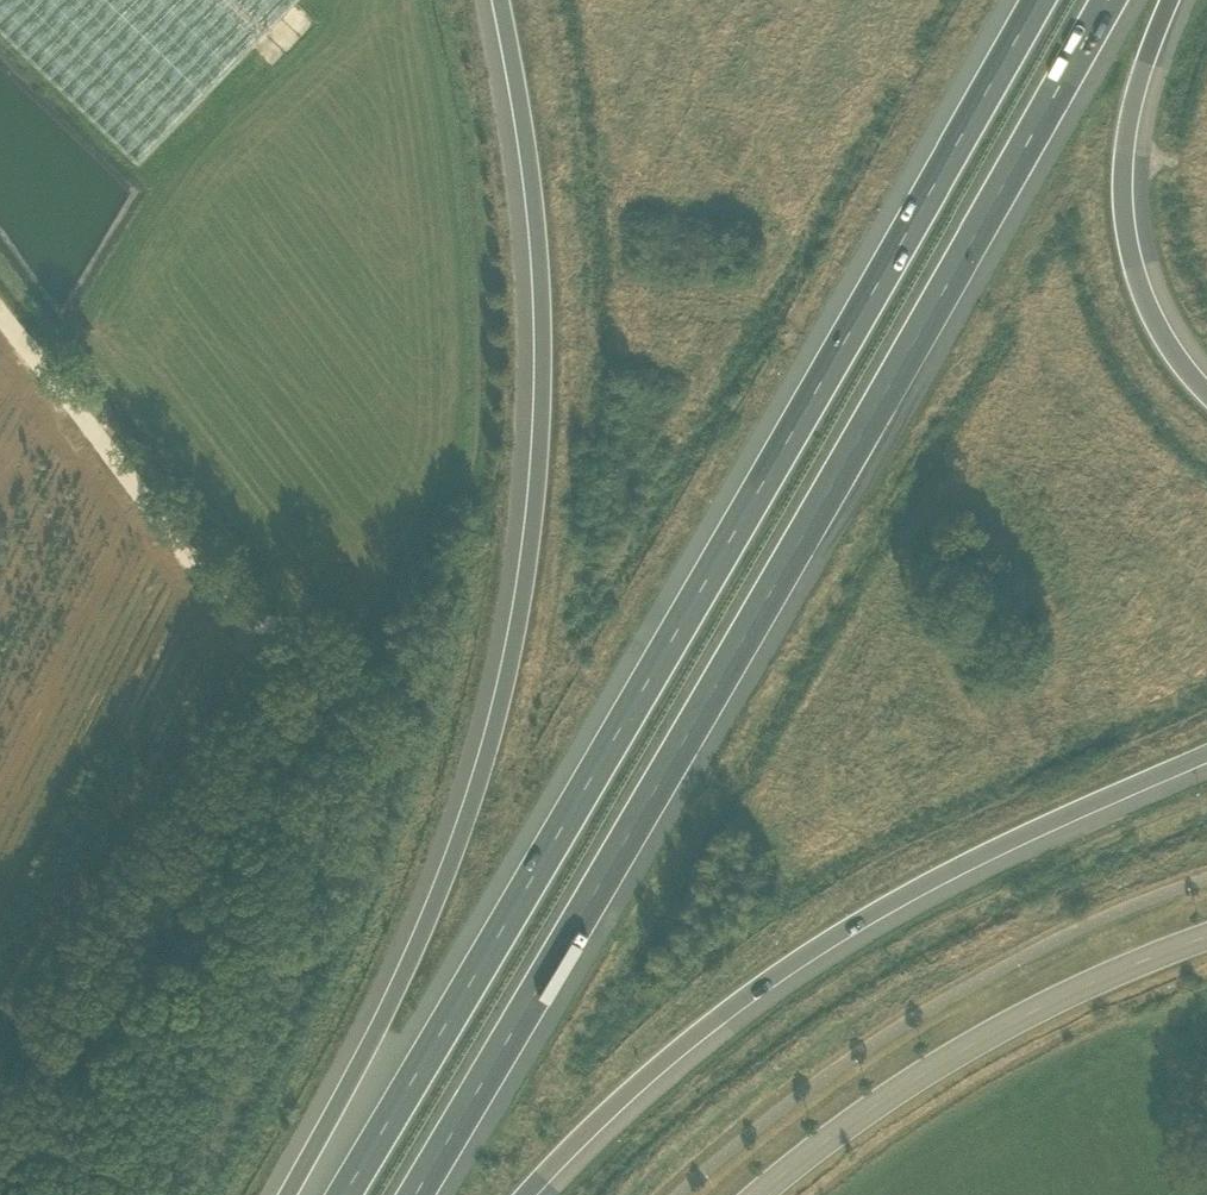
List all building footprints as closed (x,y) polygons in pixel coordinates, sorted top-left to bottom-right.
[(155,147),(296,0),(0,0),(0,30),(138,164),(155,147)]
